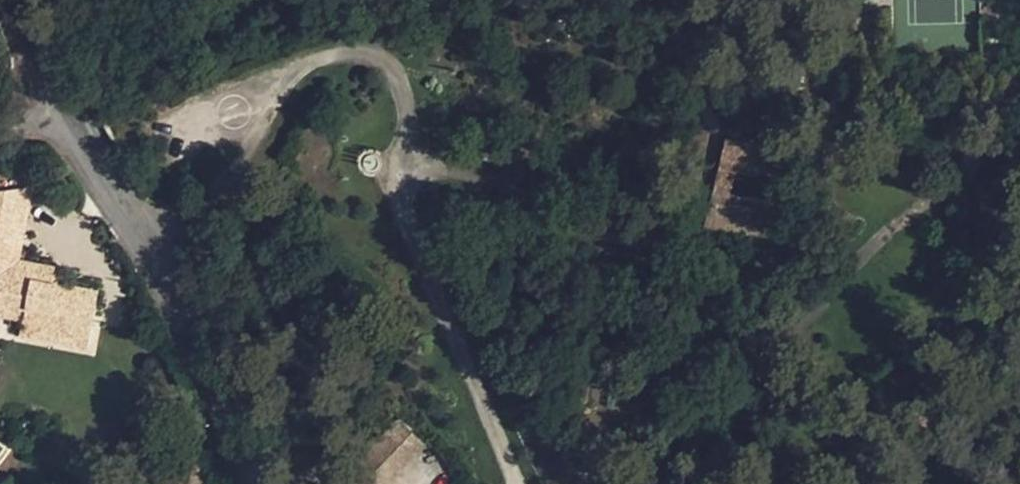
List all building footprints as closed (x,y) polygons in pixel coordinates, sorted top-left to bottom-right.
[(759,175),(760,171),(786,177),(792,151),(726,136),(718,170),(736,174),(737,169),(759,175)] [(736,174),(718,170),(713,191),(731,194),(736,174)] [(18,260),(29,184),(0,180),(0,257),(18,260)] [(731,194),(713,191),(710,201),(728,204),(731,194)] [(776,203),(731,194),(728,204),(760,210),(774,213),(775,209),(776,203)] [(782,196),(777,195),(776,203),(775,209),(779,208),(782,206),(784,203),(783,199),(782,196)] [(710,201),(704,226),(755,234),(760,210),(728,204),(710,201)] [(774,213),(760,210),(755,234),(770,237),(774,213)] [(88,347),(99,291),(52,282),(54,267),(18,260),(16,269),(0,266),(0,315),(22,319),(19,335),(88,347)] [(337,483),(385,483),(426,442),(400,418),(337,483)]
